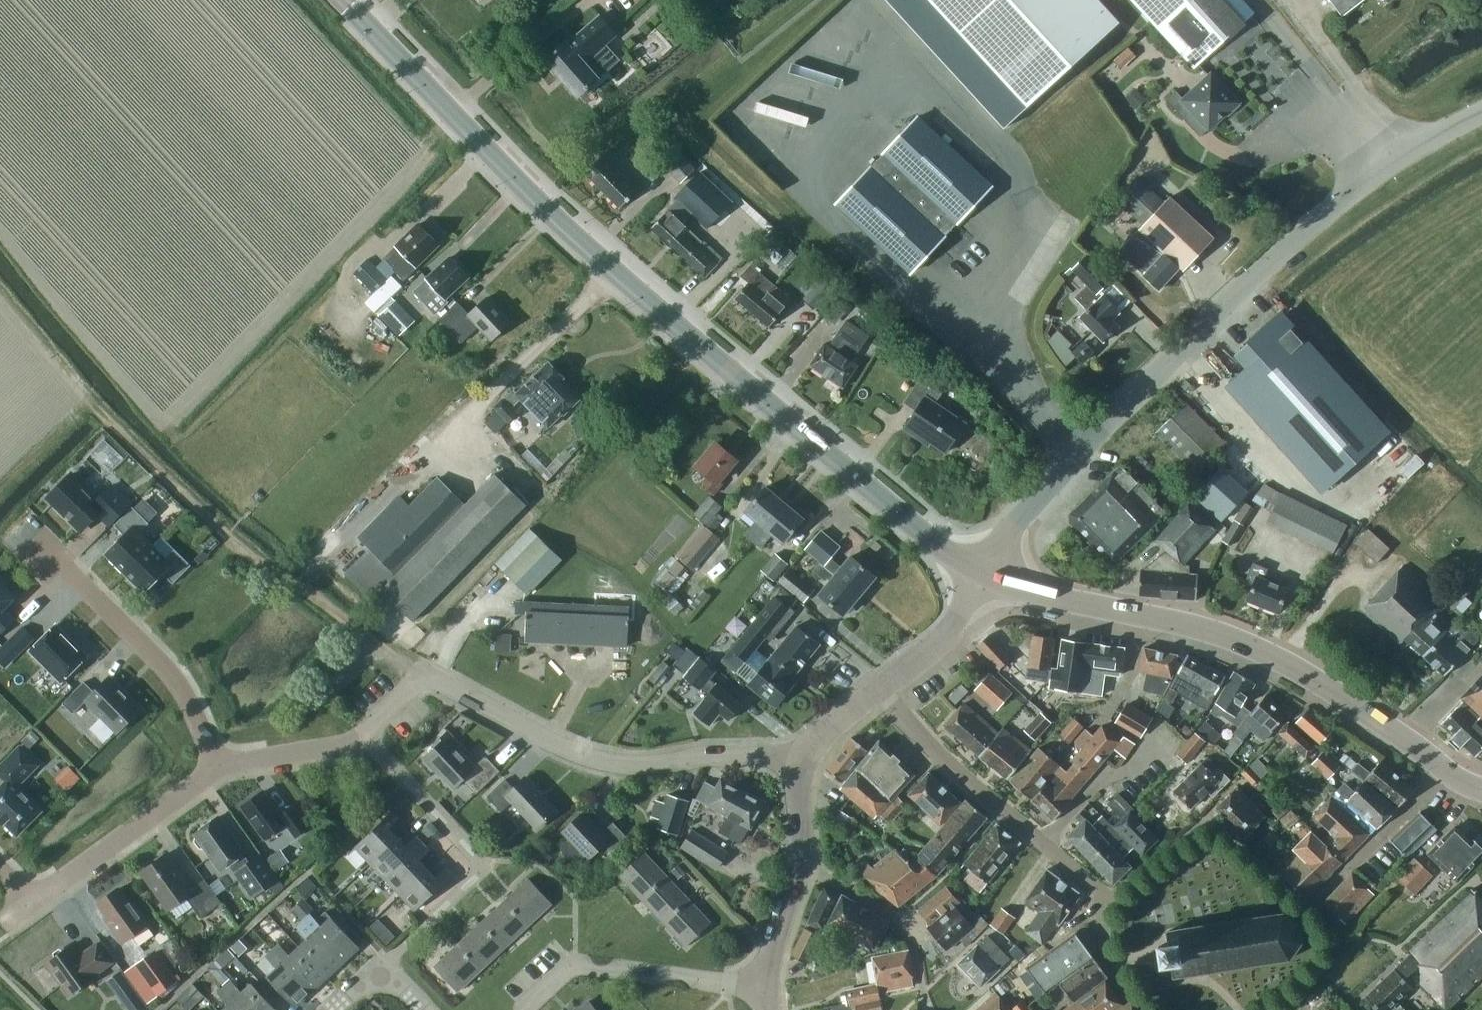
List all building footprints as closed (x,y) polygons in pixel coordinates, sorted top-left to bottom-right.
[(708,7),(716,17),(737,0),(717,0),(708,7)] [(1004,128),(1117,24),(1095,0),(886,0),(1004,128)] [(1254,13),(1242,0),(1132,0),(1194,68),(1254,13)] [(1342,16),(1364,0),(1330,0),(1342,16)] [(546,64),(554,74),(557,72),(578,96),(598,79),(597,79),(619,60),(606,45),(618,35),(600,15),(567,43),(565,41),(546,58),(549,62),(546,64)] [(1122,54),(1128,61),(1136,55),(1129,47),(1122,54)] [(1193,112),(1209,128),(1225,114),(1226,116),(1240,102),(1227,88),(1226,90),(1211,74),(1184,99),(1175,90),(1166,99),(1185,120),(1193,112)] [(1137,108),(1146,100),(1137,91),(1129,99),(1137,108)] [(836,204),(910,273),(992,186),(918,116),(836,204)] [(660,163),(680,183),(695,168),(675,148),(660,163)] [(585,172),(620,208),(644,185),(609,149),(585,172)] [(674,199),(707,229),(734,200),(701,170),(674,199)] [(1115,200),(1143,225),(1165,202),(1137,176),(1115,200)] [(1145,275),(1144,276),(1158,289),(1179,266),(1184,271),(1214,238),(1169,197),(1165,202),(1143,225),(1119,251),(1145,275)] [(651,228),(684,260),(701,241),(668,210),(651,228)] [(395,247),(384,258),(397,270),(395,271),(404,280),(416,268),(415,267),(438,244),(419,224),(407,236),(405,234),(394,246),(395,247)] [(790,249),(771,232),(757,249),(776,265),(790,249)] [(703,240),(701,241),(684,260),(704,278),(722,258),(703,240)] [(1099,292),(1111,280),(1087,254),(1071,269),(1087,286),(1095,295),(1099,292)] [(368,257),(352,273),(373,294),(389,278),(368,257)] [(444,299),(468,277),(450,257),(426,279),(426,280),(414,291),(434,314),(447,302),(444,299)] [(733,299),(749,312),(773,284),(749,264),(740,275),(748,282),(733,299)] [(831,287),(819,276),(809,286),(821,297),(831,287)] [(791,300),(773,284),(749,312),(768,328),(791,300)] [(1112,319),(1119,312),(1103,296),(1102,296),(1099,292),(1095,295),(1087,286),(1075,297),(1087,310),(1080,317),(1103,342),(1119,327),(1112,319)] [(457,302),(452,307),(439,319),(461,342),(478,326),(491,340),(511,322),(487,297),(469,314),(457,302)] [(416,320),(396,299),(379,315),(399,336),(416,320)] [(1249,342),(1234,355),(1246,368),(1230,382),(1323,489),(1383,436),(1278,316),(1263,329),(1261,327),(1247,340),(1249,342)] [(825,343),(810,365),(842,387),(857,365),(852,362),(869,336),(846,320),(829,346),(825,343)] [(1074,352),(1082,362),(1093,351),(1084,342),(1074,352)] [(513,390),(503,400),(502,399),(494,406),(497,410),(485,421),(496,432),(516,413),(511,408),(521,398),(548,427),(563,413),(564,414),(579,399),(561,380),(563,378),(548,363),(516,393),(513,390)] [(919,435),(946,452),(965,424),(934,403),(944,389),(922,375),(904,403),(916,411),(904,428),(918,437),(919,435)] [(1157,433),(1197,474),(1227,444),(1188,403),(1157,433)] [(736,460),(716,443),(696,466),(709,477),(703,485),(714,494),(722,484),(718,481),(736,460)] [(1166,512),(1120,465),(1075,509),(1070,515),(1069,523),(1112,566),(1166,512)] [(1194,497),(1220,520),(1247,489),(1225,469),(1217,471),(1194,497)] [(110,524),(130,503),(112,485),(98,499),(72,473),(48,497),(82,530),(98,513),(110,524)] [(396,575),(381,590),(413,621),(526,505),(495,474),(465,504),(396,575)] [(369,548),(370,549),(396,575),(465,504),(438,477),(410,506),(369,548)] [(1254,501),(1273,510),(1282,492),(1262,483),(1254,501)] [(747,532),(755,538),(785,503),(765,487),(745,511),(756,521),(747,532)] [(1268,521),(1332,552),(1346,524),(1282,492),(1273,510),(1268,521)] [(693,514),(707,526),(723,507),(710,496),(693,514)] [(1245,501),(1234,519),(1244,525),(1255,507),(1245,501)] [(804,519),(785,503),(755,538),(763,544),(772,534),(783,543),(804,519)] [(1138,595),(1196,600),(1198,574),(1189,573),(1190,565),(1183,564),(1213,531),(1215,528),(1198,512),(1188,504),(1155,540),(1166,549),(1142,569),(1141,569),(1138,595)] [(103,554),(124,574),(153,545),(140,532),(149,523),(132,507),(114,525),(123,534),(103,554)] [(1234,520),(1223,541),(1232,546),(1243,525),(1234,520)] [(693,570),(720,539),(703,524),(676,556),(693,570)] [(821,562),(820,563),(859,596),(876,576),(851,556),(841,567),(830,558),(841,545),(821,530),(805,549),(821,562)] [(1356,544),(1376,563),(1390,548),(1369,530),(1356,544)] [(162,536),(153,545),(124,574),(144,594),(164,574),(173,583),(191,565),(162,536)] [(503,571),(528,595),(562,559),(538,536),(503,571)] [(199,564),(208,556),(203,551),(195,560),(199,564)] [(761,570),(775,581),(789,564),(775,553),(761,570)] [(674,557),(665,568),(674,576),(684,565),(674,557)] [(820,563),(813,571),(828,583),(819,594),(843,615),(859,596),(820,563)] [(1247,601),(1278,613),(1288,589),(1263,579),(1267,569),(1253,563),(1245,584),(1253,587),(1247,601)] [(1362,610),(1398,645),(1403,640),(1421,657),(1446,632),(1432,619),(1445,605),(1403,565),(1362,610)] [(15,618),(4,607),(22,590),(0,567),(0,634),(15,618)] [(665,568),(655,580),(664,588),(674,576),(665,568)] [(779,582),(804,602),(814,588),(790,569),(779,582)] [(684,607),(673,595),(664,604),(675,615),(684,607)] [(748,684),(775,706),(796,682),(791,678),(819,644),(818,642),(818,643),(797,625),(769,659),(768,659),(762,666),(750,656),(766,636),(771,640),(794,612),(775,596),(722,660),(749,682),(748,684)] [(1464,599),(1454,610),(1461,616),(1471,605),(1464,599)] [(526,641),(626,646),(628,607),(516,602),(515,613),(527,614),(526,641)] [(62,681),(87,656),(56,625),(31,650),(62,681)] [(22,627),(7,642),(17,652),(32,637),(22,627)] [(1446,632),(1421,657),(1443,677),(1467,651),(1458,642),(1457,643),(1448,635),(1453,630),(1450,627),(1446,632)] [(515,650),(517,635),(500,633),(498,648),(515,650)] [(1011,659),(988,635),(977,646),(999,670),(1011,659)] [(1055,638),(1032,635),(1026,678),(1048,682),(1055,638)] [(1049,688),(1103,695),(1106,672),(1121,674),(1124,648),(1062,639),(1058,669),(1052,668),(1049,688)] [(677,658),(684,649),(674,641),(671,645),(671,653),(677,658)] [(686,647),(672,664),(679,669),(684,663),(689,668),(683,675),(708,695),(694,712),(709,725),(719,712),(729,720),(742,705),(709,679),(716,670),(686,647)] [(1162,695),(1170,684),(1177,655),(1143,648),(1138,671),(1146,673),(1142,690),(1162,695)] [(1177,693),(1184,696),(1185,694),(1207,708),(1215,693),(1216,693),(1225,676),(1187,655),(1161,702),(1169,707),(1177,693)] [(664,675),(671,667),(663,661),(649,678),(659,687),(667,677),(664,675)] [(1242,705),(1255,683),(1234,671),(1215,704),(1210,712),(1217,717),(1220,714),(1234,724),(1239,727),(1251,712),(1242,705)] [(1013,692),(990,673),(974,691),(996,711),(1013,692)] [(1458,749),(1462,744),(1475,756),(1481,749),(1481,674),(1461,697),(1464,700),(1441,724),(1453,736),(1449,741),(1458,749)] [(63,703),(73,713),(87,700),(118,731),(141,709),(109,677),(95,691),(85,681),(63,703)] [(1251,712),(1239,727),(1233,734),(1235,735),(1241,740),(1250,729),(1264,741),(1287,713),(1265,695),(1251,712)] [(1127,702),(1114,724),(1140,739),(1153,717),(1127,702)] [(944,725),(979,756),(998,732),(964,703),(944,725)] [(1295,723),(1320,744),(1332,729),(1308,708),(1295,723)] [(1024,730),(1036,741),(1052,723),(1040,712),(1024,730)] [(1055,738),(1066,748),(1084,726),(1074,717),(1055,738)] [(1212,744),(1220,736),(1205,721),(1197,729),(1212,744)] [(1287,723),(1278,733),(1305,758),(1315,748),(1287,723)] [(1178,732),(1185,738),(1191,731),(1184,725),(1178,732)] [(1080,750),(1071,761),(1074,764),(1089,777),(1113,748),(1125,758),(1134,743),(1123,736),(1119,741),(1101,726),(1093,735),(1086,728),(1075,741),(1075,747),(1080,750)] [(998,732),(979,756),(1007,779),(1032,750),(1003,727),(998,733),(998,732)] [(32,731),(23,741),(30,748),(39,739),(32,731)] [(1177,755),(1187,763),(1205,741),(1194,733),(1177,755)] [(1241,740),(1235,735),(1222,751),(1229,757),(1243,741),(1241,740)] [(486,756),(475,766),(447,736),(424,758),(453,789),(463,779),(476,793),(499,771),(486,756)] [(850,738),(824,770),(840,783),(866,750),(850,738)] [(840,788),(875,818),(915,775),(879,740),(840,788)] [(0,787),(0,820),(4,824),(5,822),(17,834),(41,810),(17,786),(38,765),(20,746),(0,766),(0,775),(6,781),(0,787)] [(1039,747),(1010,781),(1030,799),(1058,764),(1039,747)] [(1311,763),(1327,779),(1341,766),(1324,750),(1311,763)] [(1257,758),(1250,765),(1249,766),(1261,778),(1269,770),(1257,758)] [(1358,762),(1352,770),(1397,808),(1414,789),(1380,760),(1370,772),(1358,762)] [(1089,777),(1074,764),(1067,771),(1061,766),(1031,800),(1053,821),(1070,802),(1068,801),(1089,777)] [(1174,790),(1191,807),(1207,791),(1213,797),(1230,780),(1219,768),(1212,775),(1201,764),(1174,790)] [(1239,773),(1252,785),(1259,778),(1247,766),(1239,773)] [(69,768),(56,780),(66,790),(79,777),(69,768)] [(908,795),(942,827),(962,804),(928,772),(908,795)] [(512,801),(537,828),(556,810),(524,777),(513,788),(505,779),(487,796),(501,812),(512,801)] [(721,778),(716,787),(706,781),(696,799),(727,815),(719,831),(741,843),(749,827),(751,828),(765,801),(721,778)] [(1337,790),(1376,828),(1396,809),(1365,782),(1354,793),(1345,783),(1337,790)] [(1216,808),(1244,837),(1266,816),(1237,787),(1216,808)] [(627,789),(622,790),(619,794),(620,798),(624,802),(629,802),(632,798),(632,793),(627,789)] [(1327,846),(1342,861),(1376,828),(1337,790),(1332,795),(1313,815),(1329,830),(1334,838),(1327,846)] [(241,806),(264,838),(285,823),(296,837),(308,828),(291,806),(280,814),(263,791),(241,806)] [(393,799),(401,808),(410,800),(402,791),(393,799)] [(656,828),(680,836),(690,800),(667,793),(656,828)] [(1115,827),(1142,854),(1157,839),(1131,812),(1133,809),(1118,794),(1107,804),(1122,819),(1115,827)] [(908,806),(898,796),(880,815),(890,824),(908,806)] [(917,859),(936,876),(987,817),(966,799),(962,804),(942,827),(916,859),(917,859)] [(1287,828),(1298,818),(1290,809),(1279,819),(1287,828)] [(844,829),(851,817),(840,810),(833,822),(844,829)] [(355,846),(370,863),(397,837),(389,828),(399,818),(393,811),(382,821),(355,846)] [(1390,840),(1406,857),(1435,828),(1419,811),(1390,840)] [(583,812),(563,831),(569,837),(564,842),(562,845),(562,850),(563,854),(566,857),(570,859),(575,858),(579,856),(583,852),(589,858),(604,844),(612,853),(628,838),(613,822),(602,832),(583,812)] [(1067,836),(1090,860),(1118,832),(1103,816),(1093,826),(1085,818),(1067,836)] [(199,848),(204,848),(206,847),(221,869),(230,863),(235,871),(235,872),(252,896),(277,879),(260,854),(249,862),(243,854),(217,817),(195,832),(197,835),(195,837),(195,841),(199,848)] [(430,822),(421,831),(427,838),(437,829),(430,822)] [(971,870),(965,879),(981,892),(1020,842),(996,824),(964,865),(971,870)] [(1455,825),(1428,854),(1457,882),(1481,856),(1481,849),(1473,840),(1471,841),(1455,825)] [(683,848),(717,869),(727,851),(693,830),(683,848)] [(1134,848),(1118,832),(1090,860),(1113,883),(1131,866),(1123,858),(1134,848)] [(1293,849),(1297,852),(1309,863),(1305,867),(1320,883),(1341,862),(1311,832),(1293,849)] [(406,846),(397,837),(370,863),(385,878),(423,843),(416,836),(406,846)] [(385,878),(400,894),(427,868),(418,859),(429,849),(423,843),(385,878)] [(291,860),(281,847),(268,856),(277,869),(291,860)] [(936,876),(917,859),(912,865),(896,850),(873,867),(865,861),(855,869),(876,887),(898,906),(936,876)] [(619,875),(641,898),(666,875),(644,851),(619,875)] [(1297,852),(1278,871),(1285,878),(1305,898),(1320,883),(1305,867),(1309,863),(1297,852)] [(166,853),(140,872),(168,910),(186,897),(201,917),(221,902),(204,879),(191,888),(166,853)] [(599,863),(606,870),(615,862),(608,855),(599,863)] [(1396,877),(1414,894),(1432,875),(1414,858),(1396,877)] [(671,872),(678,879),(686,873),(678,865),(671,872)] [(427,868),(400,894),(415,910),(442,884),(452,874),(446,867),(436,877),(427,868)] [(1046,869),(1024,901),(1039,911),(1025,932),(1042,944),(1057,924),(1059,925),(1081,894),(1046,869)] [(1323,903),(1346,924),(1374,894),(1351,873),(1323,903)] [(641,898),(664,922),(689,899),(666,875),(641,898)] [(528,878),(505,900),(528,925),(552,903),(528,878)] [(927,927),(946,950),(973,927),(954,905),(959,901),(946,886),(918,910),(930,925),(927,927)] [(824,887),(808,922),(824,930),(840,894),(824,887)] [(129,901),(119,888),(97,903),(107,917),(105,918),(123,943),(149,924),(131,900),(129,901)] [(1380,983),(1398,1001),(1417,982),(1444,1009),(1449,1009),(1481,979),(1481,898),(1472,888),(1406,951),(1409,955),(1380,983)] [(982,905),(989,895),(986,892),(978,902),(982,905)] [(859,941),(873,949),(888,923),(842,895),(827,927),(856,945),(859,941)] [(711,922),(689,899),(664,922),(686,946),(711,922)] [(505,900),(482,922),(505,947),(528,925),(505,900)] [(302,919),(310,912),(300,902),(293,909),(302,919)] [(990,924),(1004,934),(1015,917),(1002,908),(990,924)] [(310,915),(304,920),(343,962),(359,947),(331,917),(325,911),(315,920),(310,915)] [(1300,944),(1301,942),(1300,941),(1298,926),(1297,924),(1283,914),(1281,913),(1281,914),(1166,932),(1168,945),(1158,946),(1161,964),(1170,963),(1172,977),(1287,959),(1289,958),(1300,944)] [(327,977),(343,962),(304,920),(297,926),(308,938),(299,947),(327,977)] [(482,922),(458,944),(481,969),(505,947),(482,922)] [(821,935),(805,928),(793,953),(792,955),(808,963),(821,935)] [(1045,992),(1093,957),(1075,932),(1027,967),(1045,992)] [(958,964),(980,987),(1010,959),(987,935),(958,964)] [(231,948),(239,957),(248,948),(239,939),(231,948)] [(46,963),(69,995),(95,976),(94,975),(112,962),(98,942),(80,955),(72,944),(46,963)] [(311,991),(327,977),(299,947),(289,955),(279,944),(272,950),(311,991)] [(457,991),(481,969),(458,944),(434,967),(457,991)] [(155,948),(134,964),(157,995),(178,979),(155,948)] [(311,991),(272,950),(266,956),(277,967),(267,976),(295,1006),(311,991)] [(872,956),(877,987),(878,991),(880,991),(913,986),(908,950),(872,956)] [(231,958),(225,951),(208,967),(214,974),(220,968),(231,958)] [(1107,976),(1094,958),(1059,984),(1072,1002),(1107,976)] [(224,986),(246,1009),(276,1009),(251,983),(241,992),(231,980),(224,986)] [(1123,1004),(1105,980),(1064,1009),(1115,1009),(1123,1004)] [(147,1007),(130,983),(115,993),(128,1009),(144,1009),(147,1007)] [(176,998),(187,1009),(189,1009),(204,996),(192,983),(176,998)] [(1398,1001),(1380,983),(1365,997),(1377,1009),(1405,1009),(1397,1002),(1398,1001)] [(222,1009),(246,1009),(224,986),(218,992),(229,1004),(222,1009)] [(878,991),(877,987),(845,992),(847,1004),(881,998),(880,991),(878,991)] [(975,1009),(1012,1009),(995,992),(975,1009)] [(1013,1008),(1014,1009),(1031,1009),(1022,1000),(1013,1008)] [(588,1001),(579,1009),(597,1009),(588,1001)] [(856,1006),(857,1009),(883,1009),(882,1001),(856,1006)] [(1131,1001),(1119,1009),(1137,1009),(1131,1001)]
